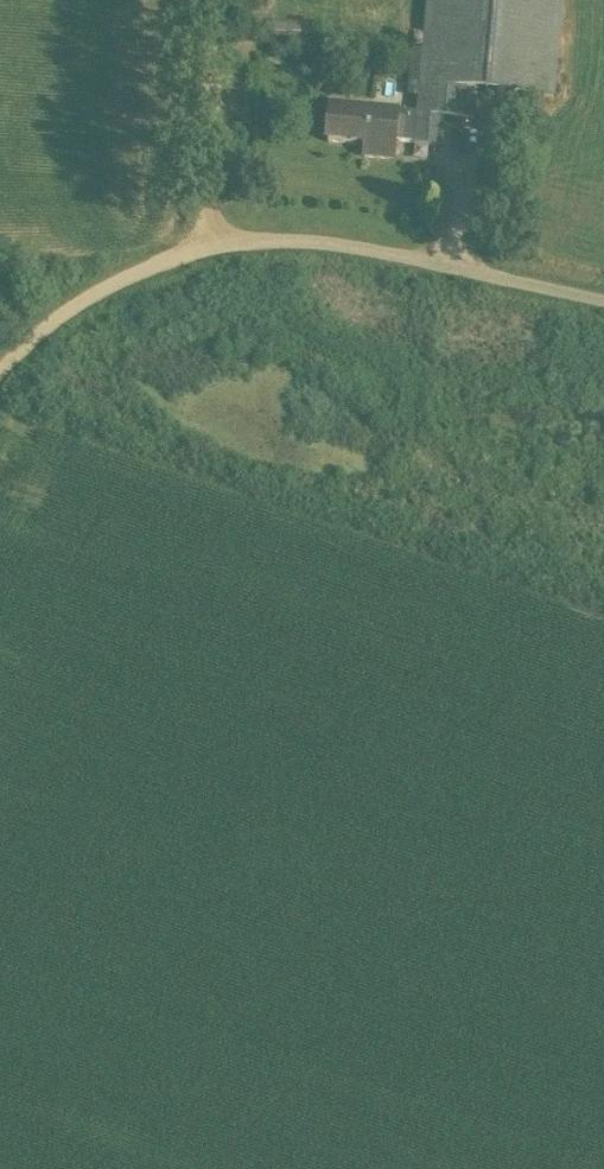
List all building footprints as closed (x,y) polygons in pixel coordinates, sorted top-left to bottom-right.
[(327,142),(366,146),(366,155),(393,158),(394,141),(413,143),(413,144),(440,147),(443,117),(475,120),(478,91),(554,98),(563,0),(427,0),(422,49),(418,96),(417,112),(397,111),(397,109),(331,102),(327,142)] [(272,23),(272,43),(290,43),(290,23),(272,23)]
